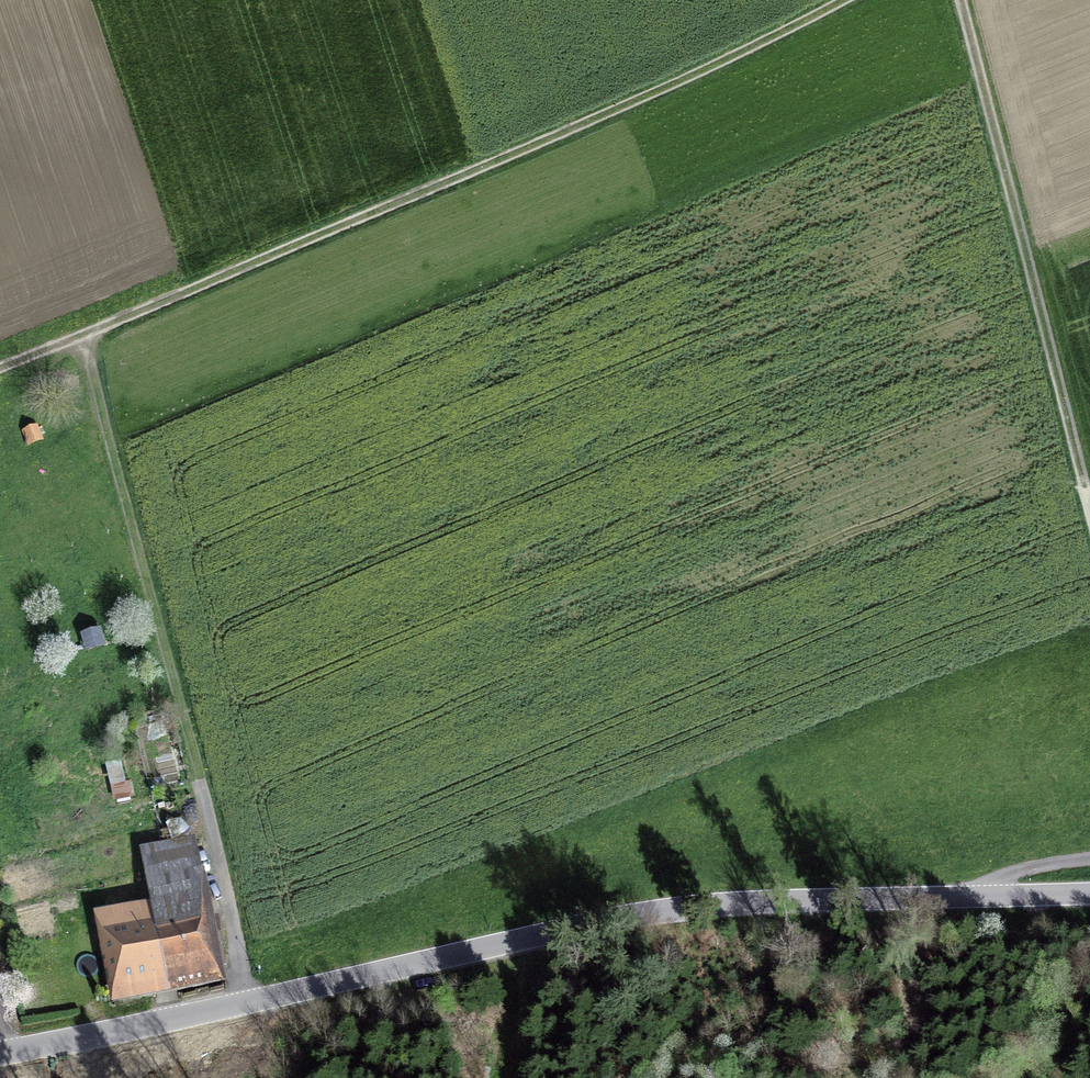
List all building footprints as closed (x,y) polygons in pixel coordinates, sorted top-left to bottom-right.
[(146,875),(167,974),(207,965),(197,921),(210,918),(195,845),(142,856),(146,875)] [(167,974),(146,875),(99,885),(121,984),(167,974)]
